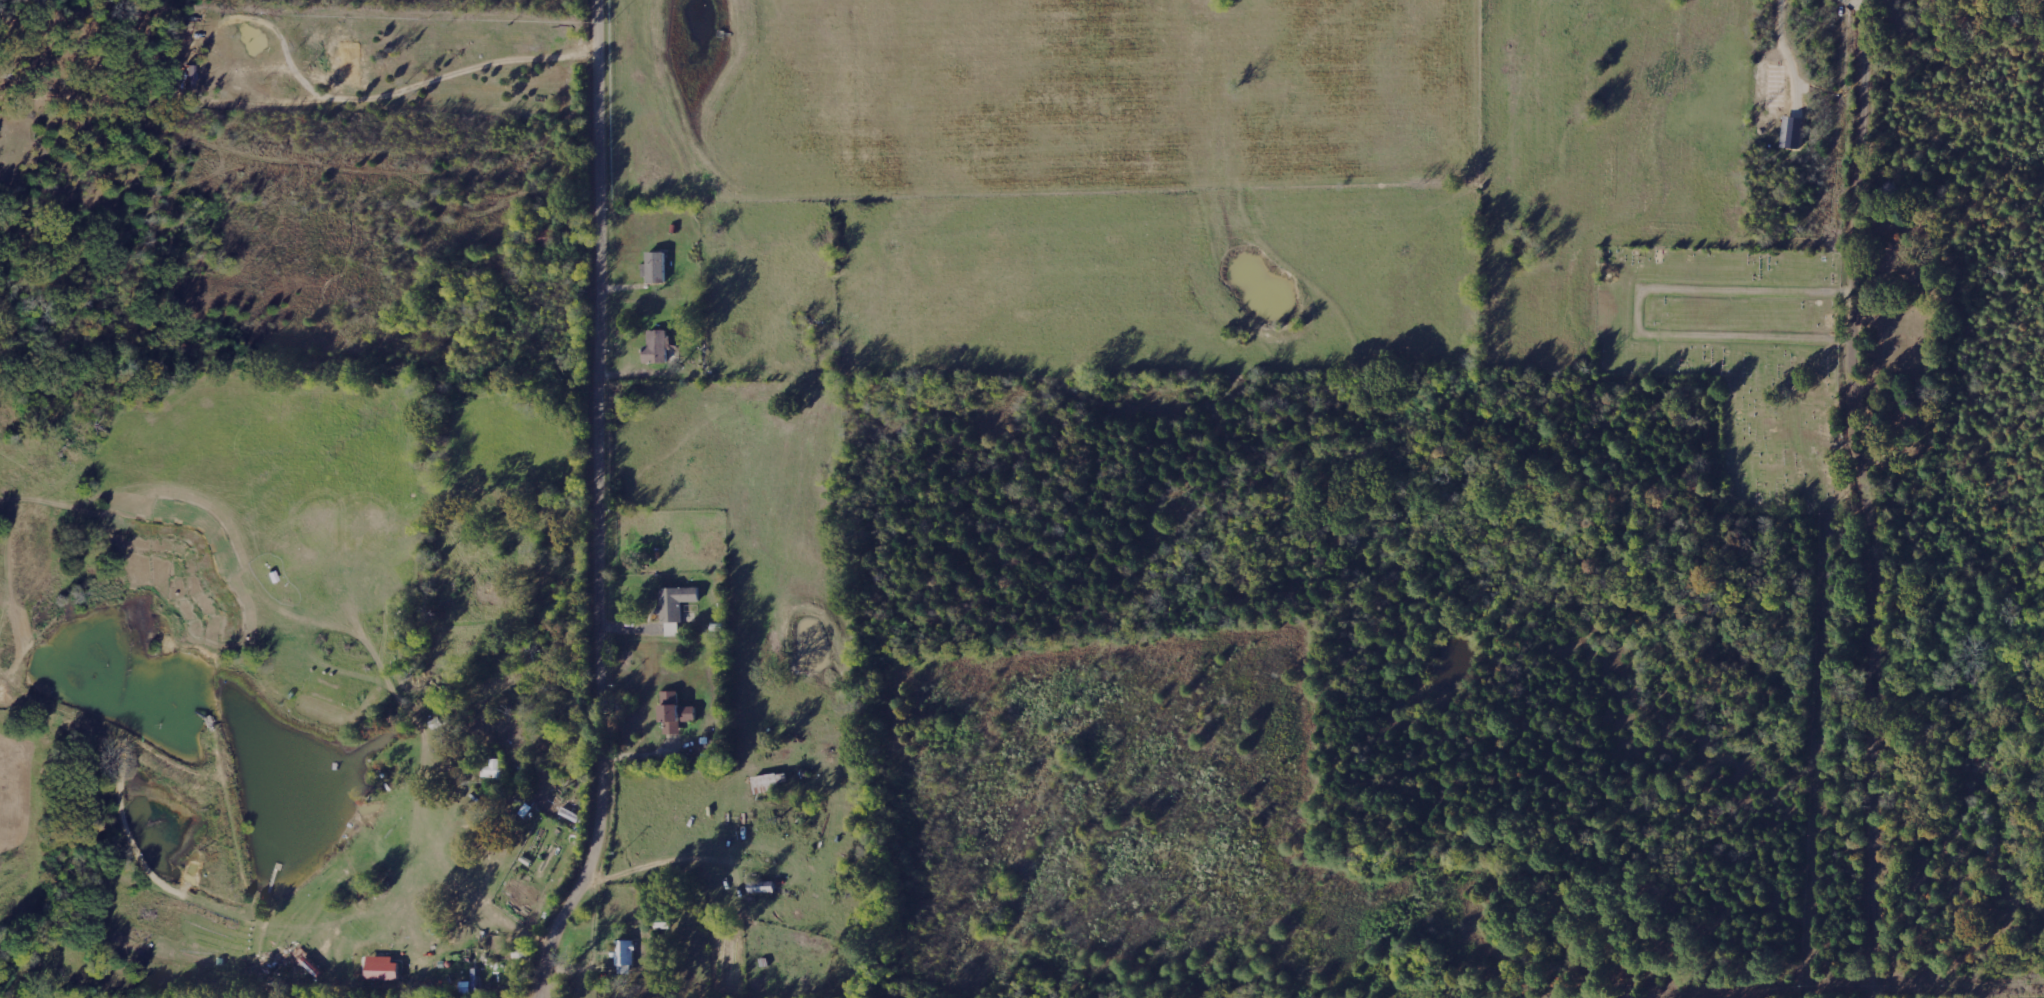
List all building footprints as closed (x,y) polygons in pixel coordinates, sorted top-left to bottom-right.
[(645,283),(666,283),(666,252),(647,252),(647,265),(645,265),(645,283)] [(649,346),(644,347),(644,363),(670,362),(669,330),(649,331),(649,346)] [(700,602),(700,588),(660,589),(661,623),(667,622),(667,637),(682,636),(681,603),(700,602)] [(697,722),(696,707),(680,708),(679,691),(661,692),(663,735),(681,735),(681,723),(697,722)] [(753,777),(755,793),(789,789),(788,774),(753,777)] [(750,894),(777,893),(776,883),(750,884),(750,894)] [(634,941),(615,941),(615,959),(618,959),(619,974),(635,974),(634,941)] [(398,957),(368,957),(369,981),(398,981),(398,957)]
